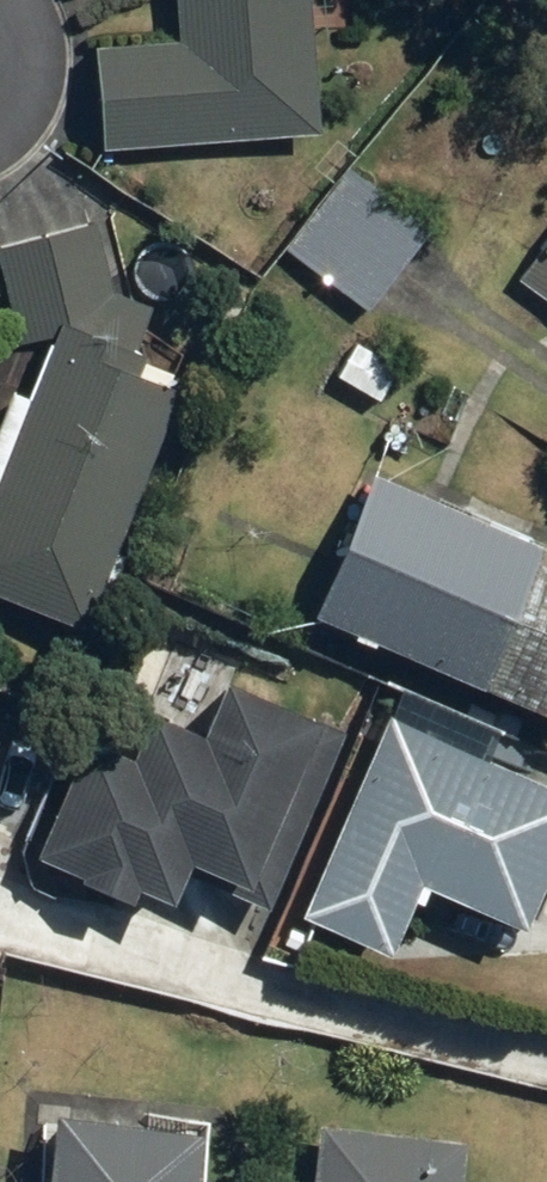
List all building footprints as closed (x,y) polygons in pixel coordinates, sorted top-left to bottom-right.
[(90,44),(84,144),(301,147),(303,0),(171,0),(170,46),(90,44)] [(345,171),(283,258),(364,317),(427,229),(345,171)] [(0,250),(0,269),(44,350),(21,410),(0,398),(0,607),(67,638),(169,391),(123,373),(145,308),(111,294),(92,225),(0,250)] [(512,274),(546,302),(546,225),(512,274)] [(307,620),(546,735),(546,557),(376,475),(307,620)] [(284,922),(374,968),(407,899),(497,943),(546,839),(546,798),(472,762),(485,736),(394,693),(284,922)] [(52,772),(24,860),(149,914),(166,875),(232,904),(304,738),(202,694),(177,753),(150,741),(123,803),(52,772)] [(188,1144),(37,1118),(30,1181),(183,1181),(188,1144)] [(455,1143),(310,1127),(306,1181),(452,1181),(455,1143)]
